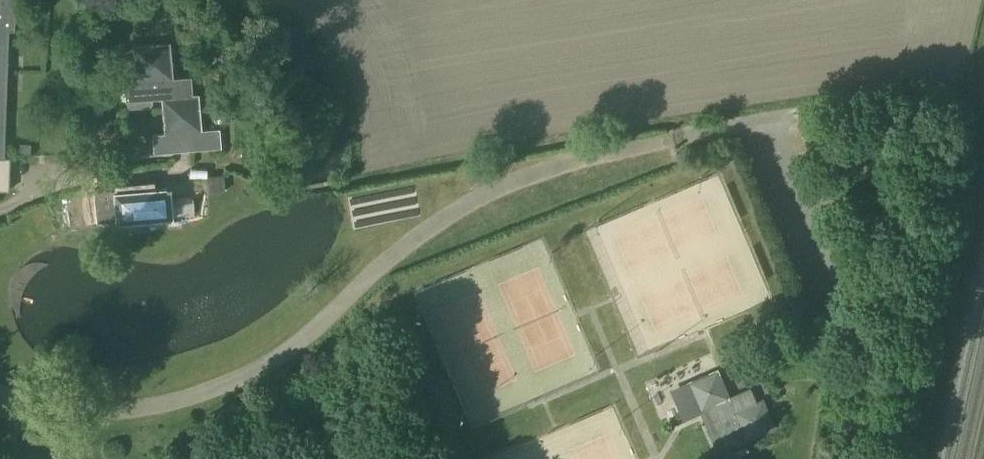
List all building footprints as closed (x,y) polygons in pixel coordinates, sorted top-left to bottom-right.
[(8,191),(9,157),(3,157),(8,31),(14,31),(15,0),(0,0),(0,190),(8,191)] [(135,82),(124,83),(126,106),(129,109),(149,107),(151,104),(151,99),(161,98),(192,96),(192,95),(190,77),(172,78),(169,43),(132,46),(135,82)] [(164,133),(152,134),(154,153),(180,151),(180,154),(188,154),(188,150),(220,148),(218,129),(200,130),(197,94),(192,95),(192,96),(161,98),(164,133)] [(212,104),(224,104),(223,95),(212,96),(212,104)] [(108,124),(96,124),(96,132),(108,132),(108,124)] [(19,144),(19,154),(30,154),(30,144),(19,144)] [(206,176),(208,193),(224,191),(223,175),(206,176)] [(74,191),(77,226),(171,217),(171,216),(194,214),(191,179),(162,181),(162,188),(147,190),(146,180),(134,181),(135,190),(120,192),(119,186),(74,191)] [(670,391),(683,423),(703,414),(720,452),(776,428),(763,400),(756,403),(750,389),(730,398),(718,370),(670,391)] [(736,458),(749,452),(746,446),(733,451),(736,458)]
